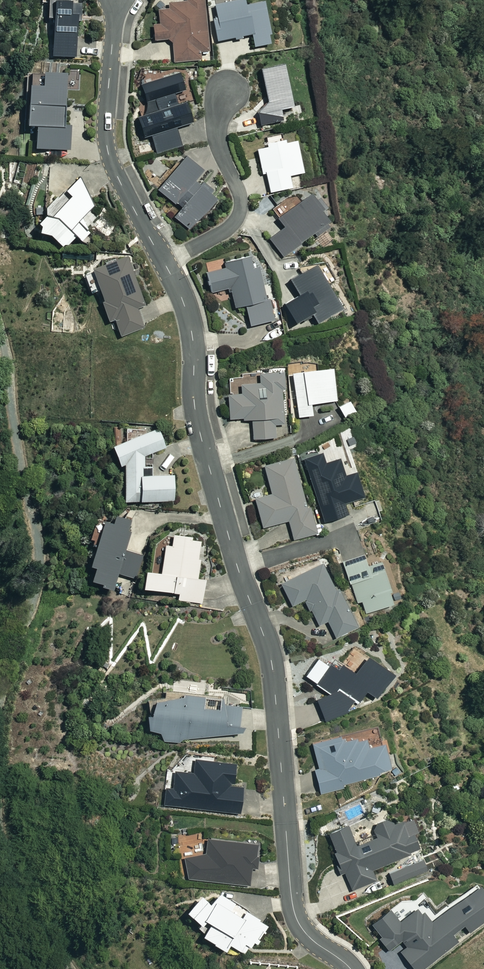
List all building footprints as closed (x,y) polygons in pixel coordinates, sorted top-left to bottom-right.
[(53,19),(52,57),(74,58),(75,22),(80,22),(81,4),(71,4),(71,0),(47,0),(46,19),(53,19)] [(167,40),(171,43),(173,63),(201,60),(200,52),(208,51),(203,0),(185,0),(186,3),(168,5),(168,10),(159,11),(160,26),(152,27),(153,41),(167,40)] [(217,41),(251,35),(253,48),(270,45),(262,4),(247,6),(246,0),(214,6),(216,18),(213,19),(217,41)] [(265,99),(255,110),(258,124),(281,119),(278,108),(290,104),(279,61),(257,67),(265,99)] [(176,106),(173,94),(183,91),(178,74),(142,86),(147,103),(146,115),(136,118),(142,138),(151,136),(157,154),(181,147),(175,128),(191,123),(185,103),(176,106)] [(71,123),(63,123),(64,78),(27,77),(26,127),(35,127),(35,149),(71,150),(71,123)] [(267,139),(268,143),(265,144),(266,149),(257,151),(262,175),(266,175),(270,194),(292,189),(289,177),(301,174),(294,143),(285,145),(284,140),(281,140),(280,136),(267,139)] [(191,233),(216,199),(193,181),(201,170),(183,157),(157,192),(181,209),(173,219),(191,233)] [(65,193),(70,198),(50,220),(45,215),(36,226),(39,228),(37,235),(48,236),(60,248),(63,245),(66,248),(75,238),(81,244),(91,232),(78,220),(91,206),(78,179),(65,193)] [(266,238),(281,255),(310,232),(325,219),(316,208),(318,206),(306,191),(274,217),(281,225),(266,238)] [(210,293),(227,289),(228,294),(232,293),(235,308),(244,306),(249,326),(274,320),(269,300),(266,301),(255,257),(225,264),(226,268),(205,273),(210,293)] [(99,303),(107,325),(114,322),(120,337),(143,328),(136,309),(144,307),(125,258),(91,271),(103,301),(99,303)] [(280,301),(292,321),(308,312),(314,322),(339,307),(311,262),(286,277),(295,292),(280,301)] [(297,419),(313,416),(311,405),(335,402),(330,369),(291,375),(297,419)] [(228,397),(230,420),(252,420),(254,440),(275,438),(274,426),(283,426),(281,393),(285,392),(284,372),(259,374),(260,384),(240,386),(241,396),(228,397)] [(347,402),(336,408),(343,419),(353,413),(347,402)] [(123,463),(125,502),(175,500),(174,476),(153,476),(152,468),(144,468),(143,456),(164,448),(157,431),(111,448),(118,465),(123,463)] [(339,461),(325,465),(321,456),(303,461),(324,524),(347,516),(343,505),(363,498),(355,473),(344,476),(339,461)] [(262,528),(288,520),(293,540),(315,534),(293,457),(262,466),(270,495),(254,500),(262,528)] [(90,547),(94,548),(88,568),(93,569),(89,581),(100,584),(99,587),(111,590),(116,573),(135,579),(142,557),(123,551),(132,522),(114,516),(111,524),(94,519),(88,539),(92,541),(90,547)] [(163,547),(159,575),(144,573),(142,590),(178,594),(177,600),(202,604),(207,563),(197,561),(200,540),(172,537),(170,548),(163,547)] [(355,604),(361,603),(364,616),(393,609),(381,560),(368,563),(365,551),(337,559),(344,587),(350,585),(355,604)] [(291,606),(304,600),(309,612),(312,611),(318,625),(327,622),(334,638),(339,636),(357,628),(342,592),(339,586),(333,588),(323,566),(281,584),(291,606)] [(330,693),(315,699),(324,720),(347,710),(352,703),(355,706),(365,692),(376,700),(392,677),(364,658),(352,676),(330,661),(327,666),(317,659),(305,677),(330,693)] [(163,742),(238,734),(240,707),(218,705),(217,710),(201,708),(202,697),(180,695),(180,702),(152,699),(151,715),(146,715),(145,731),(157,732),(163,742)] [(312,745),(318,769),(314,770),(320,794),(346,788),(344,783),(391,771),(384,745),(369,749),(366,736),(343,742),(342,737),(312,745)] [(242,788),(233,787),(235,766),(194,761),(193,773),(175,771),(173,789),(164,788),(163,805),(239,813),(242,788)] [(339,875),(344,873),(351,890),(377,880),(372,868),(422,848),(416,834),(407,838),(400,823),(394,825),(391,818),(371,826),(376,839),(357,847),(347,825),(328,833),(335,852),(331,854),(339,875)] [(254,845),(207,839),(204,856),(184,861),(188,878),(249,886),(251,869),(257,869),(259,858),(253,858),(254,845)] [(422,860),(389,874),(394,886),(427,872),(422,860)] [(431,923),(423,913),(421,914),(416,908),(400,921),(391,910),(372,925),(382,937),(378,940),(388,953),(401,942),(405,947),(400,952),(414,968),(420,968),(483,918),(483,888),(480,883),(431,923)] [(196,929),(203,934),(201,937),(224,953),(230,945),(246,956),(266,928),(218,894),(210,905),(198,896),(184,915),(198,926),(196,929)]
